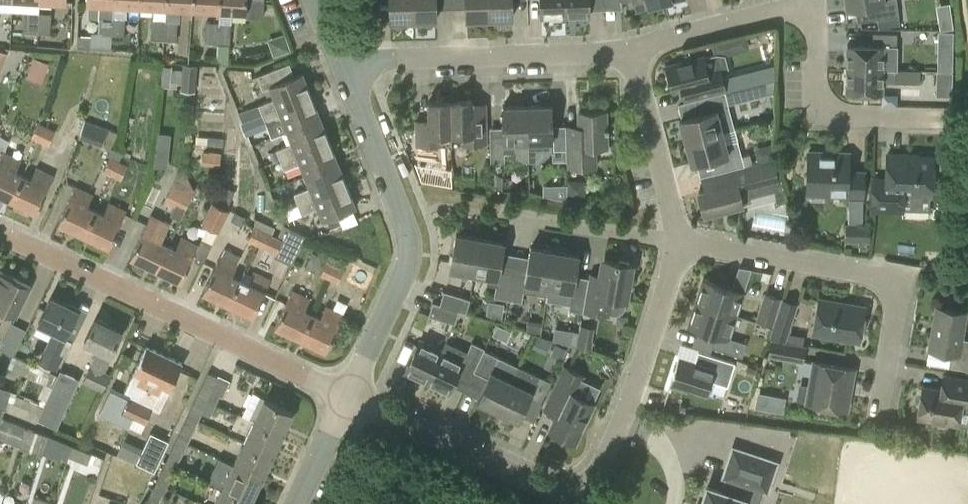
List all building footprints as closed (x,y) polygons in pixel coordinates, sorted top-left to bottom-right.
[(12,0),(0,0),(0,11),(11,11),(11,10),(12,0)] [(109,49),(110,38),(111,18),(112,4),(112,0),(85,0),(85,3),(99,4),(98,17),(100,17),(100,33),(91,33),(91,38),(77,38),(77,46),(78,48),(109,49)] [(193,0),(166,0),(166,7),(192,9),(193,0)] [(219,0),(193,0),(192,9),(218,10),(219,0)] [(218,10),(220,10),(232,11),(233,11),(246,12),(247,0),(219,0),(218,10)] [(413,0),(375,0),(375,2),(388,2),(389,21),(413,21),(413,0)] [(413,21),(434,20),(434,10),(451,10),(451,0),(413,0),(413,21)] [(489,19),(489,0),(451,0),(451,10),(465,9),(465,20),(489,19)] [(489,19),(511,18),(510,0),(489,0),(489,19)] [(540,18),(565,17),(565,0),(540,0),(540,18)] [(565,17),(589,16),(589,0),(565,0),(565,17)] [(660,0),(632,0),(634,9),(660,2),(660,0)] [(846,7),(855,5),(857,21),(898,15),(896,0),(845,0),(846,7)] [(944,27),(957,24),(951,0),(939,3),(944,27)] [(26,33),(36,34),(38,12),(27,12),(26,33)] [(51,13),(38,12),(36,34),(50,34),(51,13)] [(111,18),(110,38),(124,38),(125,18),(111,18)] [(153,18),(152,40),(164,41),(165,19),(153,18)] [(165,19),(164,41),(177,42),(178,20),(165,19)] [(205,43),(217,44),(218,22),(206,22),(205,43)] [(229,56),(229,44),(230,44),(231,23),(219,22),(218,22),(217,44),(218,44),(217,58),(218,59),(219,60),(221,62),(222,62),(225,63),(228,64),(229,56)] [(939,93),(956,93),(957,28),(940,28),(939,93)] [(847,68),(883,69),(883,55),(897,55),(897,33),(873,33),(873,46),(848,45),(847,68)] [(703,56),(665,66),(672,91),(681,89),(685,102),(696,99),(725,91),(764,81),(761,68),(720,79),(714,55),(703,57),(703,56)] [(27,77),(42,83),(50,63),(34,57),(27,77)] [(274,98),(259,104),(263,114),(310,95),(301,72),(294,75),(289,63),(257,75),(263,89),(270,87),(274,98)] [(197,65),(187,64),(183,64),(183,70),(182,83),(182,90),(193,91),(196,91),(196,85),(197,65)] [(920,70),(883,69),(847,68),(847,91),(883,92),(883,81),(920,82),(920,70)] [(182,83),(183,70),(172,69),(171,83),(182,83)] [(764,82),(755,84),(758,96),(767,93),(764,82)] [(735,129),(727,100),(725,91),(696,99),(700,113),(679,119),(685,141),(735,129)] [(263,114),(262,114),(271,137),(287,130),(319,117),(310,95),(263,114)] [(450,101),(451,133),(460,133),(461,144),(487,144),(487,118),(472,118),(471,100),(450,101)] [(442,145),(442,133),(451,133),(450,101),(427,102),(428,119),(415,120),(415,146),(442,145)] [(520,162),(528,161),(527,105),(502,106),(502,127),(490,128),(491,162),(504,162),(504,153),(515,153),(515,156),(520,162)] [(553,161),(566,160),(565,125),(551,126),(550,105),(527,105),(528,161),(537,161),(542,155),(542,152),(553,152),(553,161)] [(239,111),(243,122),(249,119),(253,118),(249,108),(239,111)] [(579,125),(565,125),(566,160),(567,160),(567,168),(598,167),(596,145),(605,145),(605,110),(579,111),(579,125)] [(52,114),(46,126),(39,141),(48,145),(55,131),(54,130),(60,118),(52,114)] [(262,114),(243,122),(248,134),(267,127),(262,114)] [(280,159),(328,140),(319,117),(287,130),(292,143),(276,149),(280,159)] [(86,120),(80,136),(92,140),(98,124),(86,120)] [(46,126),(38,122),(31,137),(39,141),(46,126)] [(735,129),(685,141),(691,163),(710,158),(714,173),(744,165),(738,140),(735,129)] [(158,133),(154,166),(167,168),(170,134),(158,133)] [(305,175),(337,162),(328,140),(280,159),(284,169),(300,163),(305,175)] [(119,161),(112,176),(120,180),(127,165),(134,151),(126,147),(119,161)] [(273,162),(280,159),(276,149),(269,152),(273,162)] [(203,151),(202,164),(220,165),(221,152),(203,151)] [(11,199),(23,175),(14,171),(19,160),(2,152),(0,155),(0,194),(11,199)] [(808,152),(807,192),(825,193),(825,199),(863,200),(864,169),(848,169),(848,152),(808,152)] [(903,194),(933,194),(933,153),(887,153),(886,178),(873,177),(873,208),(902,209),(903,194)] [(103,171),(112,176),(119,161),(110,157),(103,171)] [(704,189),(697,191),(704,214),(743,204),(743,202),(747,201),(749,198),(746,187),(779,179),(773,158),(744,165),(714,173),(718,185),(704,189)] [(294,194),(347,185),(337,162),(305,175),(310,188),(294,194)] [(30,179),(23,175),(11,199),(37,212),(54,177),(36,168),(30,179)] [(185,174),(179,171),(175,179),(164,202),(175,206),(172,212),(181,217),(184,210),(192,193),(194,189),(193,188),(185,174)] [(569,197),(585,196),(585,180),(568,180),(569,197)] [(356,207),(347,185),(302,214),(318,208),(323,220),(327,219),(338,214),(352,209),(356,207)] [(58,223),(83,235),(95,209),(87,206),(92,195),(75,187),(58,223)] [(229,203),(234,192),(223,187),(219,198),(229,203)] [(282,201),(285,208),(293,205),(289,198),(282,201)] [(103,213),(95,209),(83,235),(109,247),(125,210),(107,202),(103,213)] [(201,224),(219,232),(229,210),(211,202),(201,224)] [(352,209),(327,219),(331,228),(341,224),(343,227),(357,221),(352,209)] [(235,212),(231,220),(241,225),(243,220),(244,216),(235,212)] [(154,269),(166,244),(161,242),(170,223),(151,214),(130,258),(154,269)] [(263,230),(272,234),(275,227),(255,218),(255,226),(263,230)] [(869,243),(870,224),(846,224),(845,242),(869,243)] [(263,230),(256,245),(276,254),(275,256),(291,264),(305,235),(284,225),(277,237),(272,234),(263,230)] [(263,230),(255,226),(248,240),(256,245),(263,230)] [(449,269),(474,273),(480,237),(455,233),(449,269)] [(480,237),(474,273),(498,277),(494,297),(508,299),(515,254),(501,252),(503,241),(480,237)] [(175,249),(166,244),(154,269),(180,282),(192,258),(203,264),(212,244),(201,238),(198,246),(180,238),(175,249)] [(547,295),(548,286),(554,251),(530,246),(528,257),(515,254),(508,299),(521,301),(523,291),(546,295),(547,295)] [(547,295),(546,295),(546,300),(570,304),(569,309),(582,312),(583,311),(588,277),(575,275),(578,255),(554,251),(548,286),(547,295)] [(338,283),(345,269),(312,253),(305,267),(338,283)] [(202,293),(228,305),(240,279),(231,275),(236,265),(219,257),(202,293)] [(590,272),(588,277),(583,311),(611,316),(611,314),(618,314),(625,308),(626,299),(632,264),(605,259),(602,274),(598,273),(590,272)] [(745,288),(753,269),(743,265),(736,284),(745,288)] [(0,271),(0,308),(16,316),(31,286),(0,271)] [(252,272),(247,283),(240,279),(228,305),(253,316),(270,281),(252,272)] [(703,280),(696,302),(734,314),(741,292),(703,280)] [(275,327),(300,339),(313,313),(305,309),(310,299),(293,291),(275,327)] [(451,308),(459,310),(466,313),(470,300),(444,291),(440,304),(451,308)] [(772,325),(781,297),(765,292),(755,320),(772,325)] [(51,297),(39,322),(54,329),(44,348),(45,348),(39,362),(56,370),(63,356),(59,354),(68,336),(66,335),(78,309),(51,297)] [(782,298),(770,336),(786,341),(798,302),(782,298)] [(864,307),(819,298),(813,332),(857,340),(864,307)] [(451,308),(440,304),(433,302),(429,315),(454,323),(459,310),(451,308)] [(739,340),(727,337),(734,314),(696,302),(689,324),(699,328),(696,338),(694,338),(692,345),(710,351),(712,347),(742,356),(746,343),(739,340)] [(326,306),(321,317),(313,313),(300,339),(325,351),(343,314),(326,306)] [(929,348),(951,352),(948,366),(967,370),(967,339),(962,338),(967,312),(936,307),(929,348)] [(94,318),(83,342),(98,349),(83,381),(102,391),(111,374),(105,371),(113,354),(110,353),(121,330),(94,318)] [(14,325),(1,350),(13,355),(25,331),(14,325)] [(567,343),(575,345),(578,332),(569,330),(567,343)] [(577,337),(576,346),(590,349),(592,340),(577,337)] [(803,362),(806,345),(786,341),(771,339),(768,356),(803,362)] [(419,340),(404,372),(426,382),(441,351),(419,340)] [(426,382),(448,392),(452,384),(464,390),(484,349),(484,348),(472,341),(467,351),(446,341),(441,351),(426,382)] [(551,354),(562,359),(567,348),(556,343),(551,354)] [(124,438),(134,418),(164,354),(145,345),(124,392),(113,386),(100,413),(115,421),(110,432),(124,438)] [(476,400),(498,410),(518,366),(498,356),(484,349),(464,390),(477,396),(476,400)] [(122,351),(116,363),(127,368),(133,356),(122,351)] [(688,386),(706,393),(710,381),(727,386),(735,363),(698,351),(695,361),(678,356),(669,384),(687,390),(688,386)] [(181,362),(164,354),(134,418),(145,424),(152,408),(159,411),(181,362)] [(15,363),(11,368),(42,382),(52,387),(38,419),(57,428),(80,378),(60,369),(57,376),(50,372),(39,366),(13,355),(11,361),(15,363)] [(799,384),(796,400),(846,409),(853,367),(814,361),(810,386),(799,384)] [(575,441),(593,403),(576,395),(586,375),(563,364),(542,409),(556,415),(549,429),(575,441)] [(747,365),(745,374),(754,377),(757,368),(747,365)] [(539,376),(518,366),(498,410),(519,420),(521,415),(533,420),(541,403),(540,403),(550,381),(539,376)] [(197,393),(217,402),(220,396),(222,397),(230,380),(229,380),(218,374),(218,376),(208,371),(197,393)] [(246,380),(253,383),(256,376),(250,373),(246,380)] [(958,424),(961,408),(967,409),(967,377),(943,373),(940,388),(923,385),(918,417),(958,424)] [(5,408),(11,390),(0,386),(0,406),(5,408)] [(283,433),(293,411),(253,392),(243,414),(254,420),(283,433)] [(757,392),(755,407),(783,412),(785,397),(757,392)] [(217,402),(197,393),(187,415),(198,420),(202,413),(209,417),(217,402)] [(176,438),(188,443),(198,420),(187,415),(176,438)] [(19,449),(26,428),(26,426),(2,418),(0,423),(0,439),(19,446),(18,449),(19,449)] [(283,433),(254,420),(244,442),(273,455),(283,433)] [(136,462),(154,470),(169,440),(151,432),(136,462)] [(166,459),(178,464),(181,457),(185,459),(187,455),(209,466),(213,458),(187,445),(188,443),(176,438),(166,459)] [(273,455),(244,442),(233,464),(262,477),(273,455)] [(92,453),(73,445),(68,456),(88,464),(92,453)] [(702,503),(742,503),(744,498),(741,497),(745,484),(766,491),(776,462),(733,448),(724,477),(726,477),(722,491),(708,487),(702,503)] [(94,455),(90,464),(99,467),(102,459),(94,455)] [(156,481),(167,487),(178,464),(166,459),(156,481)] [(233,464),(228,475),(214,468),(208,479),(223,486),(252,499),(262,477),(233,464)] [(167,487),(156,481),(145,503),(146,503),(159,503),(167,487)] [(223,486),(214,503),(250,503),(252,499),(223,486)] [(29,495),(26,503),(53,503),(53,502),(29,495)]
